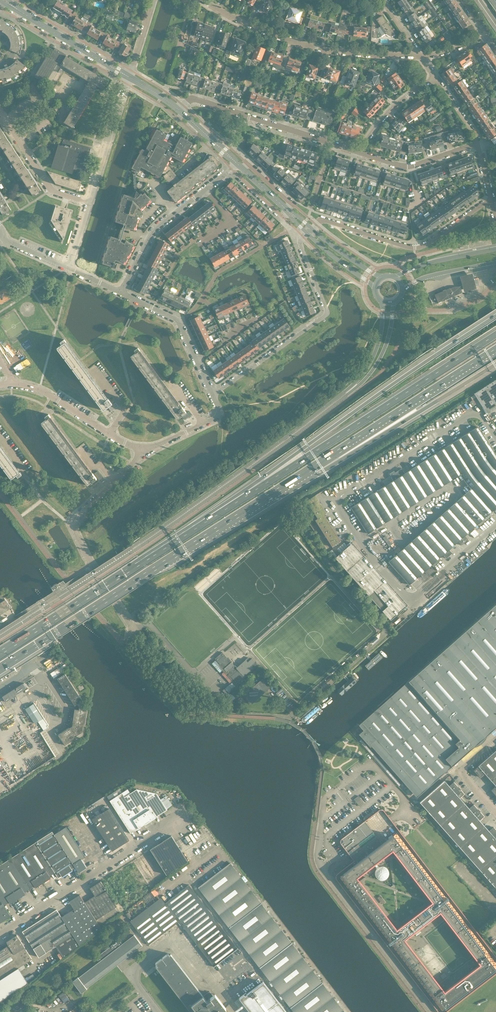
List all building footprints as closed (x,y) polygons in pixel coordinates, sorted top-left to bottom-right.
[(53,7),(62,13),(64,10),(62,7),(63,5),(64,4),(58,0),(53,7)] [(274,4),(270,1),(269,0),(266,0),(265,2),(264,2),(263,4),(263,5),(260,10),(264,12),(264,11),(267,13),(268,11),(269,10),(268,10),(270,7),(272,8),(274,4)] [(457,3),(455,0),(453,0),(446,5),(450,10),(459,5),(457,3)] [(413,9),(412,7),(413,5),(410,1),(408,2),(401,7),(404,12),(407,10),(408,13),(413,9)] [(72,11),(63,5),(62,7),(64,10),(62,13),(68,17),(68,18),(70,19),(73,14),(71,13),(72,11)] [(463,11),(461,8),(459,5),(450,10),(454,16),(463,11)] [(301,18),(299,18),(301,12),(297,11),(297,10),(295,9),(294,10),(291,9),(290,13),(289,12),(288,15),(289,15),(288,19),(293,21),(294,22),(296,22),(297,22),(300,23),(301,18)] [(413,9),(408,13),(410,15),(408,17),(411,22),(418,17),(414,13),(415,12),(413,9)] [(466,16),(465,14),(463,11),(454,16),(458,22),(466,16)] [(78,17),(76,16),(75,15),(74,15),(73,14),(70,19),(73,21),(71,24),(76,27),(81,20),(78,18),(78,17)] [(371,27),(371,33),(371,37),(378,38),(385,33),(391,36),(394,34),(395,34),(388,24),(385,25),(384,24),(387,22),(382,15),(376,19),(381,26),(377,28),(375,28),(375,26),(371,26),(371,27)] [(471,23),(469,20),(466,16),(458,22),(463,28),(471,23)] [(82,17),(81,20),(76,27),(82,30),(83,27),(86,29),(89,24),(90,22),(82,17)] [(135,32),(137,26),(137,25),(138,22),(139,22),(140,19),(132,17),(131,20),(130,20),(129,22),(128,22),(126,30),(135,32)] [(317,21),(310,18),(306,17),(304,24),(308,25),(307,26),(315,28),(317,21)] [(421,22),(418,17),(411,22),(415,27),(417,25),(419,28),(424,24),(422,22),(421,22)] [(3,30),(2,32),(6,34),(8,37),(10,40),(11,43),(11,47),(10,50),(20,54),(21,49),(22,48),(22,47),(22,42),(22,41),(21,41),(20,36),(20,35),(17,30),(16,29),(11,24),(7,22),(1,20),(0,20),(0,30),(3,30)] [(201,37),(205,25),(203,24),(197,22),(194,21),(193,21),(192,22),(191,23),(191,24),(191,25),(191,26),(192,27),(190,34),(201,37)] [(325,23),(317,21),(315,28),(322,30),(323,29),(326,30),(328,23),(325,23)] [(337,33),(339,23),(331,22),(331,23),(328,22),(328,23),(326,30),(330,31),(329,32),(337,33)] [(428,32),(425,27),(428,25),(426,22),(424,24),(419,28),(420,30),(418,32),(421,37),(428,32)] [(349,33),(349,27),(346,27),(347,24),(339,23),(337,33),(345,35),(345,34),(348,34),(349,33)] [(94,27),(89,24),(86,29),(89,31),(87,33),(92,37),(96,29),(94,28),(94,27)] [(205,24),(205,25),(201,37),(206,39),(205,40),(210,41),(214,30),(212,29),(212,28),(209,27),(210,26),(205,24)] [(360,27),(354,27),(354,25),(350,25),(349,27),(349,33),(353,33),(353,36),(359,36),(360,27)] [(367,28),(360,27),(359,36),(366,37),(366,32),(371,33),(371,27),(367,26),(367,28)] [(99,31),(96,29),(92,37),(97,40),(99,37),(102,38),(105,33),(100,30),(99,31)] [(446,39),(447,38),(451,36),(447,31),(443,34),(446,39)] [(225,47),(229,34),(228,34),(227,33),(226,33),(225,33),(221,32),(219,40),(218,40),(217,44),(218,44),(217,46),(219,47),(220,45),(225,47)] [(428,32),(421,37),(425,42),(427,40),(428,42),(432,39),(430,38),(431,37),(428,32)] [(110,36),(107,35),(105,33),(102,38),(104,40),(103,43),(108,46),(112,39),(109,37),(110,36)] [(115,41),(112,39),(108,46),(113,49),(115,46),(118,48),(119,45),(121,43),(116,40),(115,41)] [(130,48),(124,44),(125,42),(122,40),(121,43),(119,45),(122,47),(118,52),(126,57),(129,54),(128,53),(129,51),(130,50),(129,50),(130,48)] [(240,54),(242,47),(245,48),(246,44),(244,43),(244,42),(239,40),(238,41),(235,40),(234,43),(233,46),(233,47),(232,47),(230,50),(231,50),(230,52),(231,52),(230,55),(238,58),(239,55),(239,56),(239,55),(239,54),(240,54)] [(481,54),(490,48),(486,44),(484,45),(484,44),(484,45),(482,46),(480,43),(475,47),(478,52),(479,52),(481,54)] [(260,60),(265,49),(260,48),(260,47),(259,47),(257,46),(256,50),(254,49),(253,53),(254,53),(252,60),(255,61),(256,59),(260,60)] [(94,73),(66,56),(66,55),(55,48),(49,58),(47,56),(36,75),(42,79),(47,81),(54,69),(57,71),(61,65),(88,81),(64,123),(73,128),(96,90),(95,89),(96,86),(103,90),(108,81),(101,77),(101,76),(94,72),(94,73)] [(490,48),(481,54),(483,58),(482,58),(484,60),(492,54),(491,53),(492,52),(490,48)] [(271,52),(270,55),(267,54),(265,61),(271,63),(271,62),(274,63),(277,54),(271,52)] [(465,52),(460,55),(466,63),(469,61),(469,62),(471,61),(469,58),(470,58),(466,53),(465,52)] [(285,61),(282,60),(284,56),(277,54),(274,63),(278,64),(277,66),(280,67),(278,70),(281,71),(282,68),(285,61)] [(495,58),(495,57),(495,55),(493,56),(492,54),(484,60),(485,62),(486,62),(487,63),(495,58)] [(466,63),(460,55),(458,56),(456,58),(457,59),(454,61),(458,66),(460,64),(462,67),(465,65),(464,65),(466,63)] [(292,69),(295,60),(289,58),(288,62),(285,61),(282,68),(291,71),(292,69)] [(487,63),(489,66),(488,67),(489,68),(495,64),(495,58),(487,63)] [(0,69),(0,81),(2,81),(6,80),(11,78),(15,76),(16,76),(19,73),(23,70),(26,67),(26,66),(17,59),(14,62),(15,62),(12,64),(8,67),(7,64),(4,65),(5,68),(0,69)] [(301,62),(295,60),(292,69),(295,70),(295,71),(301,73),(303,67),(300,66),(301,62)] [(315,75),(317,68),(317,67),(313,66),(311,65),(310,65),(306,77),(310,78),(311,77),(315,78),(315,81),(318,82),(319,77),(320,77),(315,75)] [(444,79),(453,73),(454,72),(451,68),(449,69),(447,66),(442,69),(444,72),(441,75),(444,79)] [(330,79),(333,69),(332,68),(330,68),(327,67),(326,72),(322,70),(320,76),(320,77),(319,77),(330,80),(330,79)] [(334,69),(333,69),(330,79),(337,81),(338,77),(339,71),(337,70),(336,70),(335,69),(334,69)] [(184,78),(186,79),(188,73),(186,72),(186,71),(180,70),(178,78),(183,79),(184,78)] [(350,71),(348,71),(346,77),(343,75),(340,82),(343,84),(345,79),(347,80),(345,84),(353,87),(359,73),(358,73),(358,71),(356,71),(355,71),(352,70),(351,70),(350,71)] [(374,73),(371,72),(368,78),(364,77),(361,82),(365,85),(366,82),(373,85),(378,75),(377,74),(375,73),(374,73)] [(194,75),(188,73),(186,79),(185,82),(191,84),(194,75)] [(201,84),(203,77),(200,76),(200,75),(194,73),(194,75),(191,84),(197,85),(196,86),(197,86),(198,83),(201,84)] [(387,79),(391,84),(400,78),(399,76),(398,76),(396,73),(387,79)] [(460,82),(457,78),(453,73),(444,79),(448,85),(450,83),(452,87),(453,86),(460,82)] [(211,81),(205,79),(206,78),(203,77),(201,84),(203,85),(202,88),(203,88),(203,87),(208,89),(211,81)] [(400,78),(391,84),(395,91),(404,85),(402,82),(402,81),(400,78)] [(218,89),(220,83),(217,82),(218,81),(213,80),(213,81),(211,81),(208,89),(214,91),(214,92),(215,88),(218,89)] [(460,82),(453,86),(455,87),(454,88),(456,90),(465,84),(462,80),(460,82)] [(223,84),(220,83),(218,89),(221,90),(220,93),(220,94),(220,93),(226,95),(229,86),(229,84),(224,82),(223,84)] [(465,84),(456,90),(458,93),(459,94),(468,89),(465,84)] [(234,88),(229,86),(226,95),(231,97),(232,97),(233,91),(234,88)] [(468,89),(459,94),(460,96),(460,97),(462,99),(471,93),(468,89)] [(233,91),(232,97),(231,97),(239,100),(241,94),(233,91)] [(255,105),(258,94),(250,92),(249,97),(250,98),(248,103),(248,104),(254,106),(254,105),(255,105)] [(471,93),(462,99),(464,102),(465,103),(474,97),(471,93)] [(261,107),(265,96),(258,94),(255,105),(256,106),(259,107),(260,108),(260,107),(261,107)] [(267,110),(270,98),(265,96),(261,107),(262,108),(267,110)] [(378,96),(373,101),(380,106),(381,106),(382,105),(382,104),(384,101),(378,96)] [(474,97),(465,103),(469,108),(477,103),(474,98),(474,97)] [(272,111),(275,100),(270,98),(267,110),(270,111),(270,110),(272,111)] [(422,99),(420,100),(426,109),(429,113),(430,112),(431,113),(435,111),(433,107),(432,108),(427,101),(425,103),(422,99)] [(278,112),(281,102),(275,100),(272,111),(276,113),(276,112),(278,112)] [(284,115),(288,102),(282,100),(281,102),(278,112),(278,113),(284,115)] [(418,102),(416,103),(422,112),(426,109),(420,100),(419,101),(418,102)] [(300,104),(292,101),(289,111),(293,112),(292,115),(292,114),(299,117),(302,106),(300,105),(300,104)] [(380,106),(373,101),(370,104),(369,103),(367,105),(369,106),(368,106),(375,112),(376,111),(377,111),(378,109),(378,108),(380,106)] [(413,105),(412,106),(417,115),(422,112),(416,103),(416,104),(414,105),(413,105)] [(477,103),(469,108),(472,113),(481,108),(477,103)] [(305,107),(302,106),(299,117),(305,119),(306,119),(307,116),(310,117),(312,111),(312,110),(309,109),(308,110),(304,108),(305,107)] [(375,112),(368,106),(363,112),(370,117),(372,115),(373,115),(374,113),(374,112),(375,112)] [(407,109),(407,110),(413,118),(417,115),(412,106),(409,108),(407,109)] [(330,127),(333,118),(335,112),(318,107),(316,112),(312,111),(310,117),(314,119),(313,120),(321,122),(321,124),(330,127)] [(481,108),(472,113),(476,118),(484,113),(481,108)] [(408,122),(413,118),(407,110),(402,113),(402,114),(403,115),(404,116),(408,122)] [(484,113),(476,118),(479,123),(487,117),(484,113)] [(487,117),(479,123),(483,128),(491,123),(487,117)] [(391,125),(389,128),(390,128),(394,132),(396,129),(399,132),(404,127),(403,126),(405,124),(404,123),(400,119),(398,121),(396,119),(391,125)] [(341,122),(338,132),(340,133),(341,134),(343,134),(344,134),(347,124),(341,122)] [(347,124),(344,134),(344,135),(347,136),(347,135),(350,136),(353,126),(351,125),(351,123),(347,122),(347,124)] [(486,133),(494,128),(493,126),(494,125),(492,122),(491,123),(483,128),(486,133)] [(353,126),(350,136),(350,137),(351,137),(352,137),(353,137),(356,138),(357,135),(359,131),(360,128),(354,126),(353,126)] [(459,127),(452,129),(454,133),(456,140),(457,141),(458,140),(463,138),(464,140),(466,139),(465,133),(462,134),(459,127)] [(495,134),(495,128),(495,127),(494,128),(486,133),(490,139),(495,134)] [(182,162),(193,143),(188,140),(189,138),(185,135),(183,138),(181,137),(174,149),(171,148),(173,145),(171,144),(172,141),(169,140),(167,142),(163,140),(166,134),(157,129),(145,150),(142,149),(131,168),(138,172),(137,174),(141,176),(145,169),(155,175),(160,178),(163,173),(167,164),(171,156),(182,162)] [(452,129),(443,132),(446,142),(449,141),(450,143),(455,141),(457,141),(456,140),(454,133),(452,129)] [(443,132),(433,136),(437,146),(438,147),(439,147),(444,145),(443,143),(446,142),(443,132)] [(381,138),(378,141),(381,142),(380,146),(386,148),(390,137),(383,134),(382,136),(383,137),(382,138),(381,138)] [(427,138),(424,139),(424,140),(426,148),(430,148),(431,150),(436,148),(438,147),(437,146),(433,136),(427,138)] [(390,137),(386,148),(393,150),(396,139),(390,137)] [(396,139),(393,150),(399,152),(400,151),(400,150),(404,151),(405,143),(405,141),(396,138),(396,139)] [(0,143),(0,145),(7,157),(15,151),(12,146),(11,144),(7,139),(0,143)] [(89,161),(91,158),(89,156),(91,148),(63,139),(61,146),(58,145),(51,167),(72,174),(74,169),(84,172),(86,164),(88,165),(89,161)] [(422,140),(414,141),(415,152),(422,152),(422,149),(426,149),(426,148),(424,140),(422,140)] [(405,143),(404,151),(408,151),(408,153),(409,153),(415,152),(414,141),(407,142),(405,141),(405,143)] [(250,148),(247,152),(250,154),(253,156),(254,155),(256,157),(261,152),(253,144),(250,148)] [(285,153),(282,152),(280,152),(278,157),(283,159),(284,156),(286,157),(287,156),(290,157),(291,157),(294,147),(293,146),(291,145),(290,146),(288,145),(285,153)] [(299,148),(296,147),(296,148),(294,147),(291,157),(296,159),(300,149),(299,149),(299,148)] [(302,149),(300,149),(296,159),(302,160),(305,151),(305,150),(302,149)] [(309,151),(306,150),(305,151),(302,160),(308,162),(311,152),(309,152),(309,151)] [(15,151),(7,157),(16,169),(24,164),(20,159),(20,158),(19,157),(15,151)] [(260,164),(267,157),(262,152),(255,159),(258,162),(259,161),(261,163),(260,164)] [(317,154),(312,152),(311,153),(311,152),(308,162),(311,163),(311,164),(313,165),(312,168),(318,170),(320,165),(314,163),(317,154)] [(191,189),(196,184),(202,181),(206,175),(213,172),(217,167),(219,169),(217,167),(221,163),(212,155),(211,156),(210,155),(210,156),(209,156),(209,157),(209,158),(208,159),(206,156),(207,154),(203,161),(204,161),(180,180),(168,164),(167,164),(163,173),(165,174),(163,176),(167,184),(172,181),(175,184),(173,185),(173,186),(167,191),(176,203),(186,194),(185,192),(191,189)] [(274,164),(267,157),(260,164),(263,166),(266,168),(267,167),(269,169),(274,164)] [(338,157),(334,169),(340,171),(344,159),(338,157)] [(473,168),(469,157),(463,159),(468,170),(473,168)] [(344,159),(340,171),(345,173),(349,161),(344,159)] [(468,170),(463,159),(458,161),(462,172),(468,170)] [(462,172),(458,161),(453,162),(456,173),(457,174),(462,172)] [(456,173),(453,162),(447,164),(451,175),(456,173)] [(41,191),(37,185),(37,184),(37,182),(35,182),(24,164),(16,169),(33,196),(41,191)] [(357,164),(354,175),(359,177),(363,165),(357,164)] [(363,165),(359,177),(365,179),(369,167),(363,165)] [(369,167),(365,179),(370,181),(374,169),(369,167)] [(444,176),(440,167),(434,169),(438,178),(444,176)] [(282,180),(287,175),(280,168),(276,172),(277,173),(273,176),(276,179),(277,178),(278,180),(280,178),(282,180)] [(374,169),(370,181),(376,183),(380,171),(374,169)] [(438,178),(434,169),(429,171),(433,180),(433,183),(439,181),(438,178)] [(433,180),(429,171),(424,173),(427,182),(433,180)] [(81,182),(49,172),(56,182),(59,183),(61,184),(61,183),(62,184),(61,185),(64,186),(65,185),(77,189),(79,182),(81,182)] [(289,186),(296,179),(289,173),(287,175),(282,180),(280,182),(283,185),(283,184),(285,186),(286,185),(289,187),(289,186)] [(388,187),(392,175),(387,173),(383,185),(388,187)] [(427,182),(424,173),(418,175),(422,186),(428,184),(427,182)] [(394,187),(398,177),(392,175),(388,187),(394,189),(394,187)] [(400,189),(403,178),(398,177),(394,187),(400,189)] [(405,192),(409,180),(403,178),(400,189),(399,190),(405,192)] [(303,188),(297,182),(292,187),(291,188),(294,190),(292,191),(294,193),(296,196),(303,188)] [(229,183),(222,190),(227,194),(233,187),(229,183)] [(479,191),(476,188),(475,189),(472,185),(468,189),(468,190),(474,198),(479,194),(477,192),(479,191)] [(306,196),(309,193),(308,192),(309,190),(305,186),(303,188),(296,196),(299,198),(301,199),(305,195),(306,196)] [(233,187),(227,194),(231,198),(237,191),(233,187)] [(474,198),(468,190),(464,193),(469,201),(470,202),(474,198)] [(141,212),(139,210),(140,209),(140,210),(142,207),(143,208),(149,202),(148,202),(151,199),(146,195),(145,192),(142,195),(141,193),(140,195),(136,191),(135,197),(130,196),(124,194),(123,197),(122,197),(120,205),(120,208),(119,211),(118,210),(115,218),(116,219),(115,222),(121,224),(124,225),(119,238),(117,238),(111,236),(110,239),(109,239),(106,247),(107,247),(106,252),(105,252),(102,260),(103,261),(102,263),(108,265),(111,267),(111,265),(113,266),(112,267),(115,268),(117,263),(115,263),(116,261),(118,261),(123,264),(125,262),(126,262),(128,258),(127,257),(128,255),(129,256),(133,248),(132,248),(134,245),(128,242),(126,240),(124,243),(121,241),(125,228),(128,228),(134,230),(135,227),(136,227),(138,219),(137,219),(138,216),(137,216),(137,214),(140,215),(141,212)] [(237,191),(231,198),(235,202),(241,195),(237,191)] [(469,201),(464,193),(462,191),(458,194),(465,205),(469,201)] [(7,204),(7,201),(5,201),(0,193),(0,211),(3,215),(11,210),(7,204)] [(465,205),(458,194),(453,198),(460,208),(465,205)] [(241,195),(235,202),(239,206),(245,199),(241,195)] [(321,200),(320,204),(322,204),(321,207),(326,209),(330,198),(331,197),(330,197),(325,195),(323,200),(321,200)] [(326,209),(332,211),(335,200),(330,198),(326,209)] [(460,208),(453,198),(448,201),(449,202),(456,211),(460,208)] [(245,199),(239,206),(243,209),(249,202),(245,199)] [(335,200),(332,211),(337,212),(341,201),(336,199),(335,200)] [(341,201),(337,212),(343,214),(347,202),(341,201)] [(204,205),(210,213),(214,209),(209,202),(204,205)] [(347,202),(343,214),(348,216),(352,204),(347,202)] [(456,211),(449,202),(444,205),(445,206),(451,215),(456,212),(456,211)] [(348,216),(354,218),(358,206),(352,204),(348,216)] [(69,218),(70,218),(72,210),(66,209),(65,209),(61,208),(61,207),(55,205),(49,224),(62,243),(68,223),(66,223),(67,222),(68,222),(69,219),(68,219),(68,217),(69,218)] [(200,209),(206,216),(210,213),(204,205),(200,209)] [(358,206),(354,218),(359,220),(363,208),(358,206)] [(451,215),(445,206),(440,210),(446,218),(447,218),(451,215)] [(251,207),(245,214),(249,217),(256,210),(251,207)] [(446,218),(440,210),(439,208),(434,211),(436,213),(442,221),(446,218)] [(196,212),(201,219),(206,216),(200,209),(196,212)] [(256,210),(249,217),(253,221),(260,214),(256,210)] [(371,223),(374,214),(375,211),(369,210),(365,221),(371,223)] [(191,216),(197,223),(201,219),(196,212),(191,216)] [(381,227),(385,217),(385,215),(380,213),(379,216),(376,225),(381,227)] [(442,221),(436,213),(431,216),(437,224),(442,221)] [(260,214),(253,221),(257,225),(264,218),(260,214)] [(376,225),(379,216),(374,214),(371,223),(370,224),(376,225)] [(437,224),(431,216),(430,214),(425,218),(432,228),(437,224)] [(187,219),(192,225),(193,226),(197,223),(191,216),(187,219)] [(387,229),(390,219),(385,217),(381,227),(387,229)] [(182,221),(187,228),(192,225),(187,219),(186,218),(182,221)] [(264,218),(257,225),(261,229),(268,222),(264,218)] [(392,230),(396,220),(390,218),(390,219),(387,229),(392,230)] [(432,228),(425,218),(420,221),(428,231),(433,228),(432,228)] [(398,232),(402,220),(396,219),(396,220),(392,230),(392,231),(398,233),(398,232)] [(407,228),(406,227),(407,222),(402,220),(398,232),(403,234),(404,231),(406,232),(407,228)] [(177,224),(183,232),(187,228),(182,221),(177,224)] [(428,231),(420,221),(416,224),(419,229),(417,230),(419,233),(421,232),(423,235),(428,231)] [(268,222),(261,229),(266,233),(266,232),(267,233),(271,229),(270,228),(272,226),(268,222)] [(173,228),(179,235),(183,232),(177,224),(173,228)] [(169,231),(174,239),(179,235),(173,228),(169,231)] [(164,235),(170,242),(174,239),(169,231),(164,235)] [(247,234),(242,237),(248,248),(253,245),(247,234)] [(241,235),(236,238),(237,238),(244,250),(248,248),(242,237),(241,235)] [(237,238),(232,241),(239,253),(244,250),(237,238)] [(157,245),(166,250),(168,245),(160,240),(157,245)] [(232,240),(227,243),(234,256),(239,253),(232,241),(232,240)] [(289,246),(287,241),(284,242),(283,240),(279,242),(279,244),(278,244),(281,250),(289,246)] [(226,241),(221,244),(225,250),(230,258),(234,256),(227,243),(226,241)] [(155,250),(163,255),(166,250),(157,245),(155,250)] [(291,251),(289,246),(281,250),(283,255),(291,251)] [(152,255),(160,259),(163,255),(155,250),(152,255)] [(220,253),(225,261),(230,258),(225,250),(220,253)] [(215,254),(214,254),(215,256),(215,255),(220,264),(225,261),(220,253),(219,251),(215,254)] [(293,256),(291,251),(283,255),(285,260),(293,256)] [(149,260),(157,264),(160,259),(152,255),(149,260)] [(215,256),(210,259),(215,267),(220,264),(215,255),(215,256)] [(295,261),(293,256),(285,260),(287,265),(295,261)] [(146,264),(148,265),(155,269),(157,264),(149,260),(146,264)] [(298,266),(295,261),(287,265),(289,270),(298,266)] [(145,270),(153,275),(156,270),(155,269),(148,265),(145,270)] [(300,272),(298,266),(289,270),(291,275),(300,272)] [(142,275),(151,279),(153,275),(145,270),(142,275)] [(473,273),(461,276),(462,279),(465,292),(477,289),(474,277),(473,273)] [(140,280),(148,284),(151,279),(142,275),(140,280)] [(302,282),(300,276),(291,280),(293,285),(302,282)] [(137,284),(145,289),(148,284),(140,280),(137,284)] [(304,287),(302,282),(293,285),(295,290),(304,287)] [(134,289),(142,294),(145,289),(137,284),(134,289)] [(166,286),(160,299),(165,301),(171,289),(166,286)] [(306,292),(304,287),(295,290),(297,295),(306,292)] [(450,288),(435,295),(438,303),(462,292),(460,287),(454,287),(450,288)] [(171,289),(165,301),(170,304),(174,295),(177,290),(172,288),(171,289)] [(308,297),(306,292),(297,295),(299,300),(308,297)] [(174,295),(170,304),(175,306),(179,297),(174,295)] [(185,298),(180,308),(185,311),(188,306),(189,307),(190,303),(189,303),(192,298),(186,295),(185,298)] [(249,305),(245,295),(239,297),(244,308),(249,305)] [(179,297),(175,306),(180,308),(185,298),(180,296),(179,297)] [(244,308),(239,297),(234,300),(239,310),(244,308)] [(310,302),(308,297),(299,300),(301,305),(310,302)] [(239,310),(234,300),(229,302),(233,311),(238,308),(239,310)] [(233,311),(229,302),(225,304),(229,313),(233,311)] [(312,307),(310,302),(301,305),(303,310),(312,307)] [(229,313),(225,304),(220,307),(224,315),(229,313)] [(224,315),(220,307),(214,309),(218,318),(224,315)] [(314,312),(312,307),(303,310),(306,316),(314,312)] [(202,322),(199,316),(198,315),(195,317),(195,318),(190,320),(193,326),(202,322)] [(289,326),(284,318),(279,322),(284,330),(289,326)] [(204,326),(202,322),(193,326),(195,330),(204,326)] [(284,330),(279,322),(274,325),(280,333),(284,330)] [(280,333),(274,325),(270,328),(276,336),(280,333)] [(206,331),(204,326),(195,330),(197,335),(206,331)] [(276,336),(270,328),(266,331),(271,339),(276,336)] [(208,336),(206,331),(197,335),(200,340),(208,336)] [(271,339),(266,331),(261,334),(267,342),(271,339)] [(267,342),(261,334),(257,337),(262,345),(267,342)] [(211,341),(208,336),(200,340),(202,345),(211,341)] [(262,345),(257,337),(252,341),(259,350),(258,348),(262,345)] [(103,410),(108,407),(109,406),(109,407),(109,408),(111,411),(112,411),(111,411),(118,406),(116,403),(111,406),(111,405),(112,404),(108,398),(66,342),(64,339),(60,342),(61,343),(62,344),(57,348),(103,410)] [(213,347),(211,341),(202,345),(205,351),(213,347)] [(259,350),(252,341),(253,342),(249,345),(254,353),(259,350)] [(254,353),(249,345),(245,348),(250,356),(254,353)] [(177,419),(182,415),(183,415),(183,416),(185,420),(185,419),(192,415),(189,411),(185,414),(185,413),(186,412),(182,407),(176,399),(140,350),(138,348),(134,350),(136,353),(130,357),(177,419)] [(250,356),(245,348),(240,351),(246,359),(250,356)] [(246,359),(240,351),(236,354),(241,362),(246,359)] [(241,362),(236,354),(231,358),(237,365),(241,362)] [(237,365),(231,358),(227,361),(232,369),(237,365)] [(232,369),(227,361),(223,364),(228,372),(232,369)] [(228,372),(223,364),(218,367),(224,375),(228,372)] [(224,375),(218,367),(213,370),(219,378),(224,375)] [(474,393),(475,395),(487,414),(495,409),(495,379),(474,393)] [(49,414),(45,417),(42,420),(44,421),(41,423),(88,485),(97,479),(96,478),(97,477),(99,480),(103,478),(103,477),(102,477),(98,471),(94,473),(96,475),(95,476),(92,473),(50,417),(49,414)] [(366,499),(351,508),(364,527),(368,533),(371,531),(376,528),(443,485),(460,474),(462,473),(464,471),(481,461),(494,452),(482,433),(481,431),(478,427),(440,451),(433,455),(410,470),(405,473),(403,470),(402,468),(399,470),(398,470),(395,472),(394,471),(389,474),(392,477),(391,478),(393,481),(385,486),(368,497),(366,499)] [(0,445),(0,463),(11,479),(16,475),(18,477),(20,476),(22,474),(20,471),(20,472),(0,445)] [(482,520),(484,522),(492,514),(490,512),(495,507),(495,467),(389,562),(409,584),(431,564),(433,567),(445,557),(443,554),(444,553),(447,556),(451,552),(449,549),(458,541),(461,545),(468,539),(465,535),(482,520)] [(315,495),(306,501),(309,505),(312,510),(315,514),(318,519),(315,520),(318,524),(321,529),(323,533),(326,538),(329,542),(332,547),(341,541),(338,536),(335,532),(332,528),(329,523),(327,519),(324,515),(327,513),(324,508),(321,504),(318,499),(315,495)] [(389,546),(392,544),(386,536),(383,538),(389,546)] [(391,620),(408,604),(351,540),(347,544),(345,542),(337,548),(341,552),(336,557),(377,604),(380,606),(382,604),(384,606),(386,604),(388,605),(382,610),(391,620)] [(453,580),(464,570),(459,565),(448,575),(453,580)] [(12,607),(0,593),(0,615),(12,607)] [(359,725),(361,727),(363,730),(361,732),(359,734),(364,740),(369,746),(370,745),(377,752),(417,797),(451,767),(451,766),(474,746),(475,746),(476,746),(477,745),(478,745),(478,744),(479,744),(480,744),(480,743),(483,741),(484,740),(484,739),(485,739),(485,738),(485,737),(486,737),(486,736),(486,735),(491,731),(495,727),(495,604),(394,693),(393,692),(377,706),(379,707),(373,712),(359,725)] [(237,668),(222,652),(215,658),(236,682),(257,664),(252,658),(250,660),(248,657),(246,659),(237,668)] [(384,658),(379,653),(365,666),(369,671),(384,658)] [(53,670),(56,675),(67,670),(64,665),(53,670)] [(69,680),(65,674),(57,679),(62,686),(74,705),(77,704),(79,707),(79,710),(74,709),(72,722),(73,722),(72,726),(69,727),(58,735),(65,745),(76,738),(75,736),(82,732),(83,724),(85,724),(87,711),(82,710),(83,707),(80,702),(82,700),(69,680)] [(328,684),(334,679),(331,676),(325,681),(328,684)] [(350,676),(335,690),(341,696),(356,682),(350,676)] [(244,695),(251,703),(269,686),(263,678),(244,695)] [(232,683),(225,689),(229,693),(236,687),(234,686),(232,683)] [(22,684),(2,697),(5,702),(25,689),(22,684)] [(226,706),(232,700),(228,695),(226,697),(227,698),(222,702),(226,706)] [(34,704),(25,709),(35,724),(43,718),(34,704)] [(478,765),(478,766),(473,770),(480,777),(485,773),(495,785),(491,789),(491,790),(495,795),(495,796),(495,749),(478,765)] [(494,826),(493,826),(489,830),(480,820),(484,816),(480,811),(478,808),(478,809),(474,804),(473,804),(469,808),(460,798),(464,794),(464,793),(460,789),(460,788),(459,786),(458,786),(454,782),(454,781),(454,782),(449,785),(444,780),(420,802),(495,888),(495,829),(494,826)] [(151,820),(167,810),(166,808),(172,805),(166,796),(161,799),(157,793),(137,789),(125,797),(122,793),(110,801),(131,833),(143,825),(151,820)] [(364,803),(358,795),(354,799),(360,807),(364,803)] [(109,808),(92,819),(112,851),(129,840),(109,808)] [(341,843),(341,844),(348,852),(368,837),(373,832),(365,821),(359,825),(342,838),(342,839),(344,841),(341,843)] [(66,827),(54,834),(75,867),(79,872),(86,867),(81,859),(85,856),(66,827)] [(75,867),(54,834),(52,831),(35,842),(55,873),(58,878),(61,876),(62,876),(72,870),(72,869),(75,867)] [(354,861),(356,864),(339,877),(442,1010),(495,969),(495,963),(448,900),(396,833),(382,844),(376,836),(370,841),(350,856),(351,856),(350,857),(351,859),(352,858),(354,861)] [(159,843),(150,849),(166,874),(188,861),(171,835),(163,841),(164,842),(160,845),(159,843)] [(35,842),(0,865),(0,900),(4,905),(9,902),(10,904),(12,902),(23,895),(25,894),(24,892),(34,886),(36,888),(38,886),(37,886),(48,879),(49,879),(51,878),(50,876),(55,873),(35,842)] [(230,863),(199,888),(294,1011),(345,1011),(230,863)] [(101,927),(120,913),(116,907),(117,906),(100,881),(90,888),(95,895),(84,902),(96,920),(101,927)] [(238,948),(189,885),(165,903),(134,926),(148,945),(150,943),(178,922),(180,925),(181,924),(214,967),(238,948)] [(101,928),(101,927),(96,920),(84,902),(79,894),(69,901),(74,909),(61,917),(79,945),(80,945),(79,944),(101,928)] [(4,905),(0,900),(0,923),(11,916),(4,905)] [(79,945),(61,917),(56,909),(22,931),(39,957),(56,946),(63,957),(79,945)] [(32,959),(24,947),(25,947),(17,935),(6,942),(8,945),(0,951),(0,1001),(28,983),(18,968),(32,959)] [(86,988),(142,946),(134,935),(133,935),(134,935),(122,944),(119,940),(96,958),(99,962),(78,977),(72,981),(81,993),(87,989),(86,988)] [(224,1010),(226,1008),(215,994),(213,995),(209,991),(203,996),(171,954),(169,955),(168,953),(155,963),(157,964),(155,966),(191,1011),(226,1011),(224,1010)] [(247,994),(246,993),(239,997),(250,1011),(286,1011),(263,981),(247,994)] [(64,991),(59,995),(65,1001),(69,998),(64,991)]
